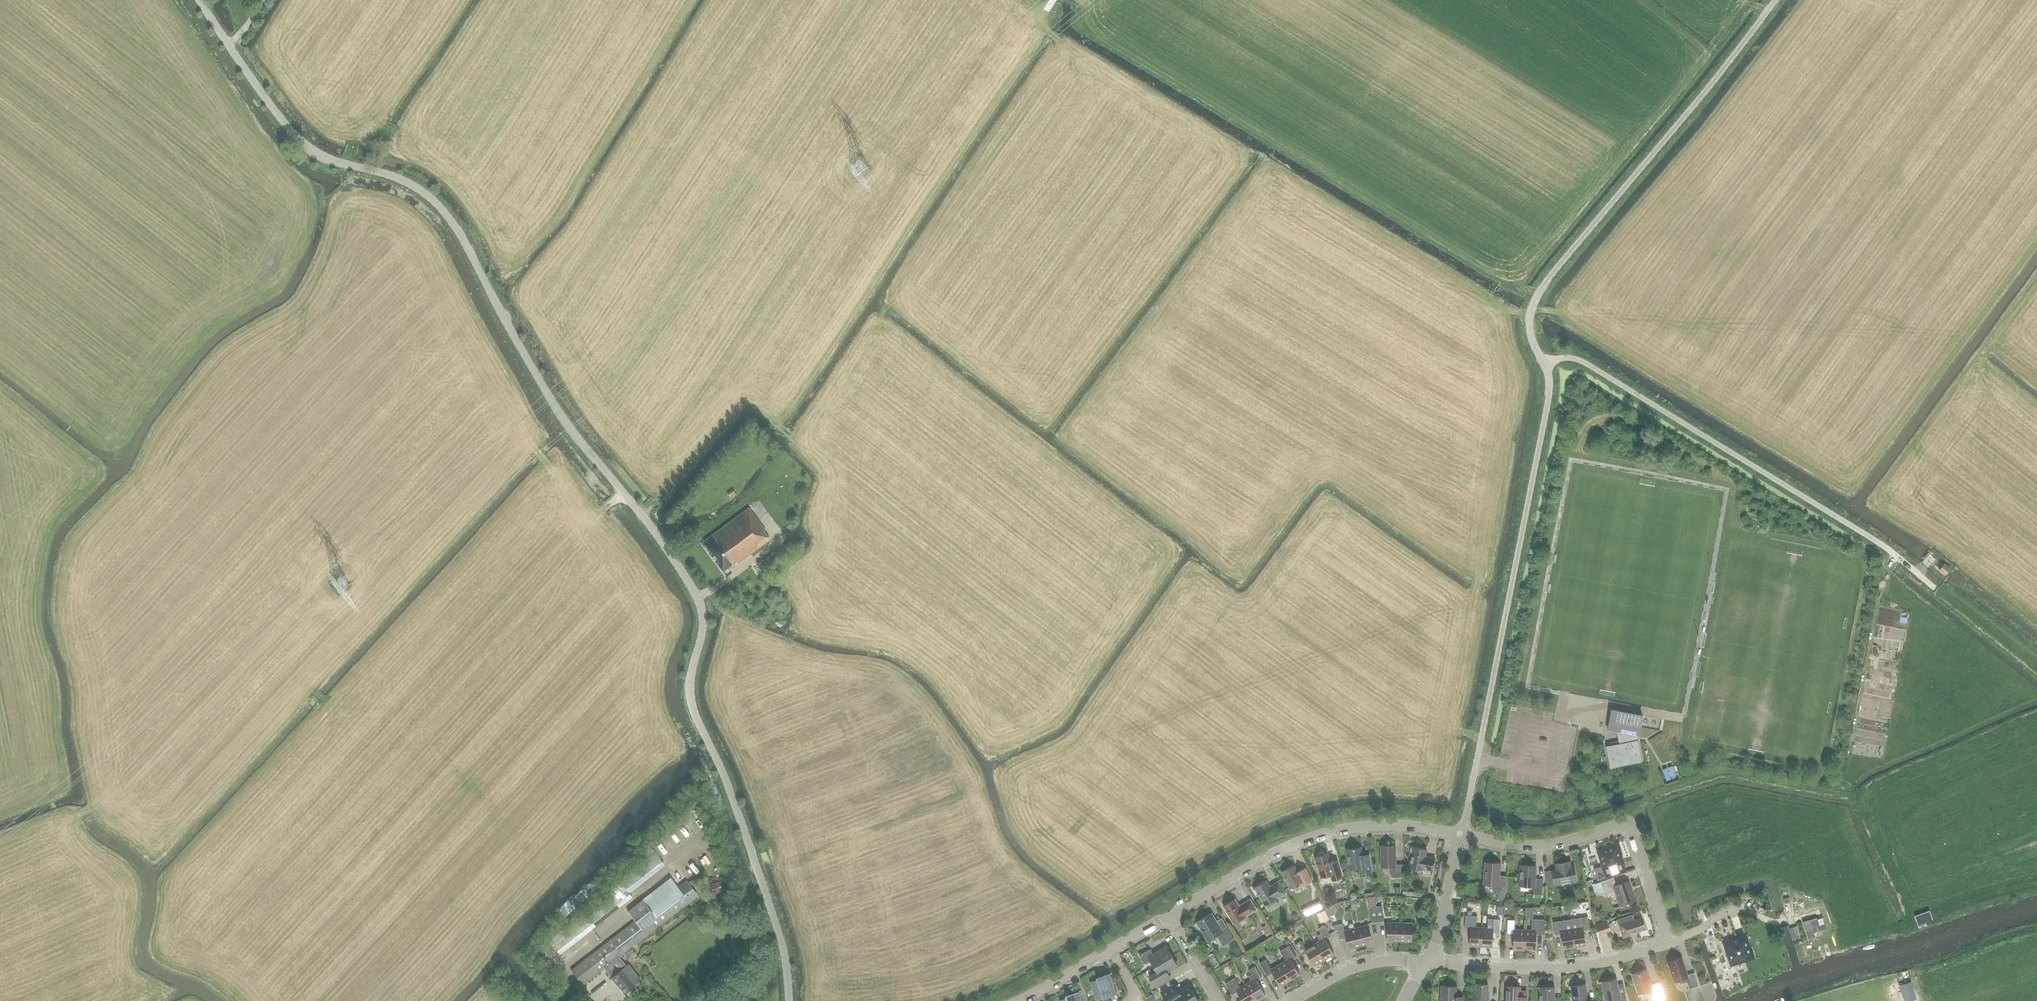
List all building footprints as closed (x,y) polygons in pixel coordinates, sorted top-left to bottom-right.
[(736,494),(732,489),(727,493),(731,498),(736,494)] [(770,539),(759,525),(761,524),(749,507),(702,542),(709,550),(707,551),(722,571),(735,562),(736,564),(770,539)] [(763,570),(776,560),(772,554),(758,564),(763,570)] [(1939,569),(1945,574),(1950,568),(1944,564),(1939,569)] [(1607,746),(1611,767),(1642,761),(1638,740),(1638,735),(1639,735),(1643,715),(1612,709),(1608,730),(1617,731),(1619,740),(1610,742),(1611,746),(1607,746)] [(1664,766),(1668,777),(1677,773),(1673,762),(1664,766)] [(1599,851),(1603,866),(1594,869),(1598,880),(1625,871),(1619,853),(1620,853),(1617,844),(1609,847),(1609,848),(1599,851)] [(1396,864),(1395,845),(1380,845),(1381,867),(1391,866),(1391,877),(1403,877),(1403,864),(1396,864)] [(1411,846),(1410,855),(1412,855),(1409,867),(1422,869),(1423,869),(1432,871),(1435,858),(1425,856),(1426,849),(1411,846)] [(1346,849),(1349,869),(1359,867),(1360,875),(1372,874),(1370,859),(1363,860),(1361,847),(1346,849)] [(559,955),(592,929),(632,897),(629,892),(665,865),(655,852),(609,888),(610,889),(605,893),(609,899),(584,918),(581,914),(548,940),(551,945),(559,955)] [(1324,853),(1323,853),(1319,854),(1318,855),(1318,856),(1315,857),(1321,877),(1330,874),(1332,880),(1343,877),(1337,859),(1330,862),(1328,853),(1324,854),(1324,853)] [(1499,875),(1500,863),(1493,862),(1493,861),(1487,860),(1487,862),(1485,862),(1483,884),(1494,885),(1493,893),(1505,894),(1506,876),(1499,875)] [(1570,867),(1569,861),(1556,863),(1557,869),(1552,870),(1554,879),(1548,880),(1549,885),(1577,880),(1574,866),(1570,867)] [(1536,866),(1521,865),(1520,885),(1534,886),(1534,897),(1542,898),(1543,879),(1535,878),(1536,866)] [(1302,885),(1312,880),(1306,868),(1297,872),(1294,866),(1282,871),(1290,889),(1302,883),(1302,885)] [(1615,891),(1620,906),(1635,901),(1628,880),(1616,885),(1614,877),(1600,881),(1600,882),(1595,883),(1598,893),(1603,891),(1605,895),(1615,891)] [(635,920),(571,970),(582,984),(604,968),(623,993),(640,980),(628,964),(626,965),(619,956),(688,902),(670,878),(627,911),(635,920)] [(1266,880),(1253,888),(1257,896),(1259,895),(1265,905),(1266,904),(1269,910),(1279,905),(1276,899),(1277,898),(1276,898),(1285,893),(1278,881),(1272,885),(1273,886),(1270,887),(1266,880)] [(713,894),(722,890),(719,881),(709,884),(713,894)] [(1347,890),(1338,892),(1340,899),(1348,896),(1347,890)] [(1375,906),(1374,896),(1369,897),(1370,907),(1371,922),(1378,921),(1376,906),(1375,906)] [(1421,905),(1422,898),(1407,896),(1406,904),(1421,905)] [(1246,916),(1256,909),(1250,899),(1239,906),(1235,899),(1223,906),(1234,923),(1246,916)] [(1304,917),(1323,908),(1320,901),(1301,910),(1304,917)] [(1327,909),(1330,917),(1334,915),(1336,910),(1334,905),(1327,909)] [(1914,915),(1919,928),(1926,925),(1925,921),(1932,919),(1929,909),(1914,915)] [(1325,910),(1319,912),(1323,921),(1329,919),(1325,910)] [(1234,939),(1222,917),(1215,921),(1210,913),(1198,921),(1203,929),(1201,929),(1208,940),(1217,935),(1223,945),(1234,939)] [(1617,918),(1619,924),(1623,937),(1637,932),(1637,931),(1645,928),(1641,918),(1635,920),(1633,913),(1617,918)] [(1469,946),(1481,946),(1482,927),(1476,927),(1477,916),(1465,915),(1464,928),(1470,928),(1469,946)] [(1588,916),(1570,919),(1572,928),(1575,947),(1586,945),(1584,930),(1590,929),(1588,916)] [(1492,947),(1493,932),(1499,932),(1500,919),(1493,919),(1492,928),(1482,927),(1481,946),(1492,947)] [(1525,929),(1524,949),(1536,949),(1536,934),(1544,934),(1545,919),(1532,919),(1531,930),(1525,929)] [(1575,947),(1572,928),(1570,919),(1553,921),(1555,934),(1561,933),(1563,949),(1575,947)] [(1513,948),(1524,949),(1525,929),(1514,929),(1515,920),(1508,920),(1507,933),(1513,933),(1513,948)] [(1595,925),(1598,934),(1610,930),(1607,921),(1595,925)] [(1387,941),(1399,941),(1400,922),(1388,922),(1387,941)] [(1400,922),(1399,941),(1412,942),(1412,923),(1400,922)] [(1343,923),(1336,924),(1338,932),(1344,930),(1345,930),(1343,923)] [(1368,924),(1356,927),(1361,946),(1372,943),(1368,924)] [(1331,936),(1324,925),(1318,928),(1321,933),(1317,936),(1320,940),(1315,943),(1324,960),(1334,954),(1326,939),(1331,936)] [(1789,928),(1788,925),(1778,928),(1780,937),(1784,936),(1787,946),(1794,943),(1793,940),(1800,938),(1797,926),(1789,928)] [(1345,930),(1344,930),(1346,938),(1349,949),(1361,946),(1356,927),(1345,930)] [(1723,943),(1727,956),(1729,956),(1732,964),(1744,960),(1744,961),(1754,958),(1751,948),(1750,948),(1745,936),(1723,943)] [(1305,949),(1305,948),(1301,941),(1295,944),(1301,955),(1307,952),(1305,949)] [(1238,942),(1232,945),(1236,952),(1234,954),(1235,957),(1244,952),(1238,942)] [(1305,949),(1307,952),(1315,966),(1324,960),(1315,943),(1305,948),(1305,949)] [(1151,961),(1154,966),(1172,956),(1169,951),(1170,949),(1165,945),(1164,948),(1153,954),(1150,949),(1139,955),(1144,963),(1151,961)] [(1286,960),(1280,963),(1290,980),(1300,974),(1291,959),(1296,956),(1290,945),(1280,951),(1286,960)] [(1156,987),(1168,980),(1164,973),(1175,967),(1178,967),(1178,961),(1175,961),(1172,956),(1154,966),(1157,971),(1149,976),(1156,987)] [(1689,989),(1699,986),(1694,973),(1687,975),(1682,957),(1667,962),(1674,982),(1678,980),(1680,984),(1687,982),(1689,989)] [(1290,980),(1280,963),(1271,969),(1266,959),(1260,963),(1267,976),(1272,973),(1280,986),(1290,980)] [(1251,981),(1246,984),(1256,1000),(1265,995),(1257,980),(1262,977),(1255,966),(1250,969),(1252,974),(1249,976),(1251,981)] [(1646,969),(1632,974),(1638,993),(1648,990),(1651,1000),(1657,1000),(1664,999),(1659,984),(1652,986),(1646,969)] [(1091,983),(1096,999),(1103,997),(1103,998),(1110,996),(1110,994),(1116,992),(1113,982),(1111,977),(1110,973),(1111,972),(1091,983)] [(1246,984),(1240,987),(1235,978),(1225,983),(1232,994),(1237,991),(1243,1000),(1255,1000),(1256,1000),(1246,984)] [(1625,993),(1619,994),(1615,978),(1602,981),(1607,1000),(1615,1000),(1620,1000),(1627,1000),(1625,993)] [(1899,985),(1905,1000),(1908,1000),(1916,998),(1911,981),(1899,985)] [(1188,983),(1186,986),(1175,992),(1172,987),(1162,993),(1166,1000),(1173,999),(1175,1000),(1182,1000),(1194,994),(1191,989),(1193,987),(1188,983)] [(1477,984),(1476,992),(1475,992),(1474,1000),(1488,1000),(1489,993),(1487,993),(1488,984),(1477,984)] [(1586,984),(1571,986),(1572,1000),(1588,1000),(1586,984)] [(1441,985),(1440,1000),(1464,1000),(1464,996),(1456,995),(1457,986),(1441,985)] [(1527,1000),(1520,999),(1520,986),(1506,986),(1506,1000),(1527,1000)] [(1539,1000),(1554,1000),(1554,987),(1539,987),(1539,1000)] [(1079,991),(1081,991),(1080,990),(1062,1000),(1082,1000),(1079,991)]
